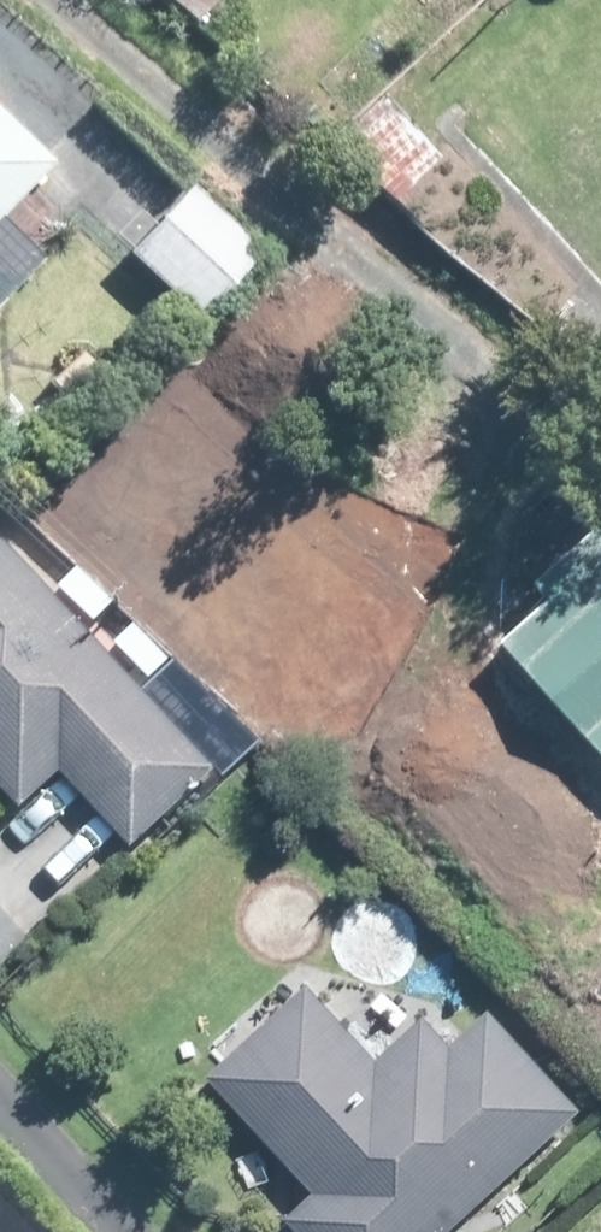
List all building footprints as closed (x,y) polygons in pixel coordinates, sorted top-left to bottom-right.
[(190,17),(204,0),(168,0),(190,17)] [(430,152),(376,94),(326,139),(379,199),(430,152)] [(74,204),(35,164),(41,157),(0,117),(0,260),(10,271),(74,204)] [(118,244),(190,311),(247,248),(174,181),(121,241),(118,244)] [(77,348),(47,378),(72,404),(102,374),(77,348)] [(8,450),(31,435),(13,408),(0,418),(0,439),(8,450)] [(593,522),(530,580),(543,593),(492,640),(600,757),(600,531),(593,522)] [(140,688),(0,537),(0,784),(13,798),(55,760),(129,840),(210,763),(140,688)] [(579,1107),(491,1009),(454,1042),(428,1013),(381,1057),(312,980),(211,1073),(316,1187),(289,1212),(308,1231),(442,1231),(579,1107)] [(0,1209),(0,1231),(20,1231),(0,1209)]
